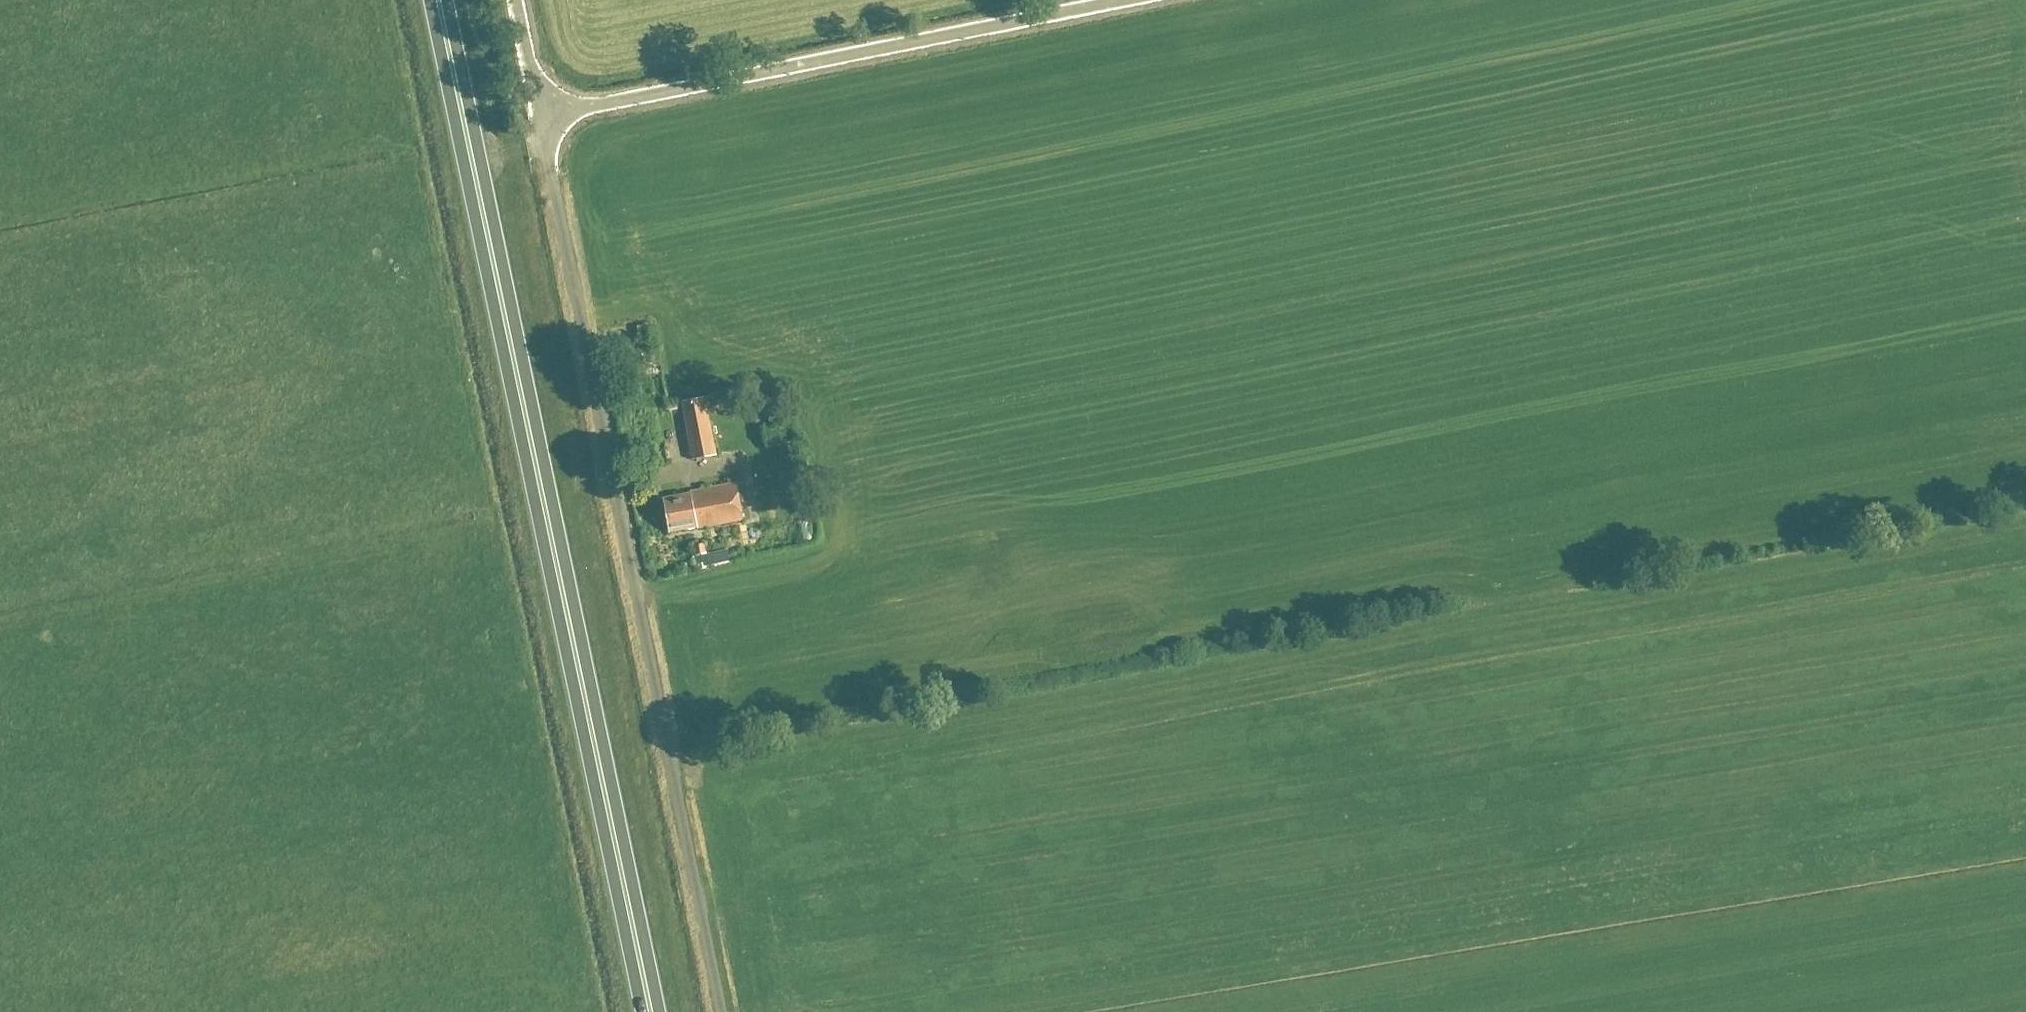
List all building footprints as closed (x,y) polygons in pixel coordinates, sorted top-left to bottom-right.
[(682,400),(682,402),(693,459),(714,455),(703,396),(682,400)] [(690,492),(662,497),(669,533),(697,527),(697,530),(743,521),(735,481),(690,490),(690,492)] [(703,545),(693,547),(695,556),(704,554),(703,545)]
